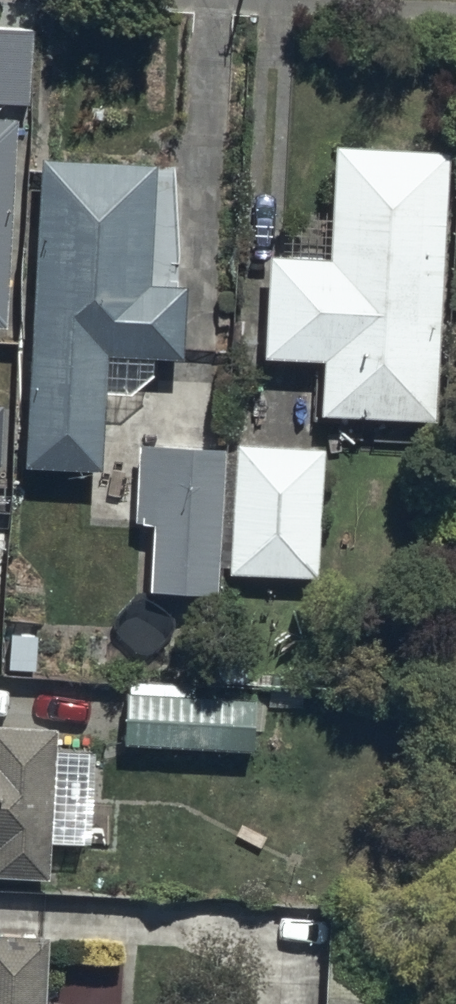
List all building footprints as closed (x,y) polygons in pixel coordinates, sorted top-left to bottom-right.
[(428,415),(444,143),(326,136),(319,251),(267,248),(261,350),(321,353),(318,408),(428,415)] [(149,368),(149,352),(179,353),(182,279),(146,278),(151,156),(37,151),(24,462),(94,465),(98,383),(125,384),(149,368)] [(216,439),(132,437),(130,518),(148,518),(146,583),(212,585),(216,439)] [(316,572),(320,441),(226,438),(223,512),(232,512),(230,570),(316,572)] [(120,692),(119,739),(238,743),(239,697),(221,697),(222,679),(164,677),(164,693),(120,692)] [(45,748),(47,717),(0,715),(0,868),(39,870),(43,787),(84,789),(86,749),(45,748)] [(40,930),(0,930),(0,1003),(39,1003),(40,930)]
